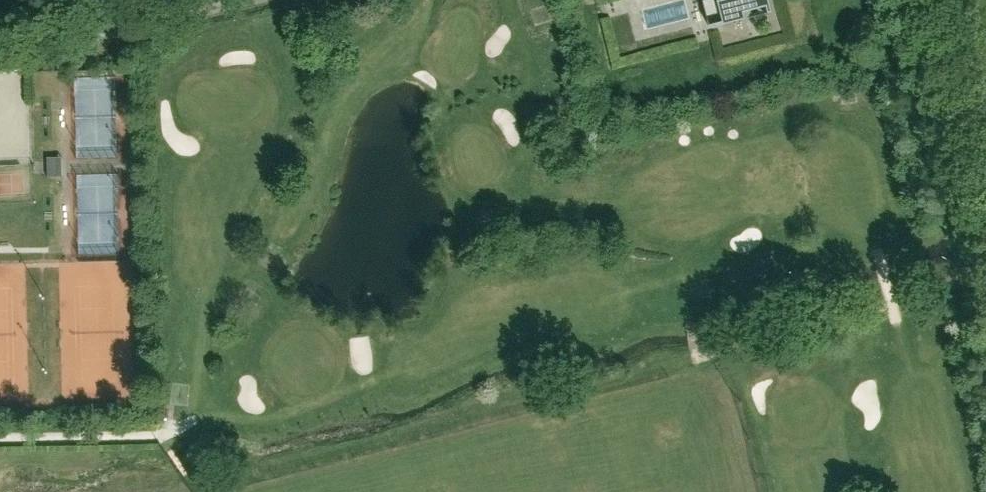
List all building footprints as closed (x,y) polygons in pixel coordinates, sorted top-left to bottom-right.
[(707,2),(706,0),(704,0),(703,0),(710,28),(745,19),(743,12),(766,6),(767,13),(772,11),(769,0),(713,0),(707,2)]
